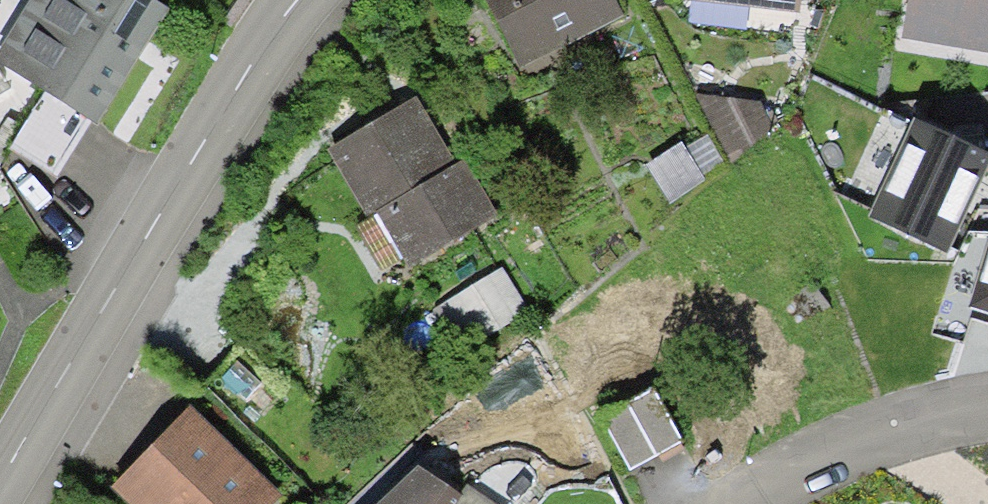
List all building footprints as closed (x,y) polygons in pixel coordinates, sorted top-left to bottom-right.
[(158,0),(31,0),(0,52),(0,66),(44,91),(90,119),(99,125),(144,49),(170,7),(158,0)] [(520,68),(623,16),(615,0),(485,0),(520,68)] [(801,11),(802,0),(693,0),(801,11)] [(902,38),(987,53),(987,0),(909,0),(902,38)] [(44,91),(8,149),(55,177),(90,119),(44,91)] [(762,102),(696,93),(727,154),(775,128),(762,102)] [(376,121),(327,151),(367,218),(376,212),(410,269),(497,216),(463,160),(457,164),(416,96),(376,121)] [(914,119),(868,217),(947,253),(987,166),(987,153),(914,119)] [(706,135),(685,149),(701,175),(723,161),(706,135)] [(685,149),(681,143),(647,164),(671,201),(705,180),(701,175),(685,149)] [(969,307),(987,313),(987,241),(969,307)] [(502,267),(430,310),(456,354),(529,311),(502,267)] [(237,363),(223,379),(246,399),(260,383),(237,363)] [(653,392),(601,422),(629,472),(682,443),(653,392)] [(191,405),(152,445),(111,486),(129,503),(273,503),(282,495),(191,405)] [(377,503),(495,503),(467,485),(460,496),(418,466),(377,503)]
